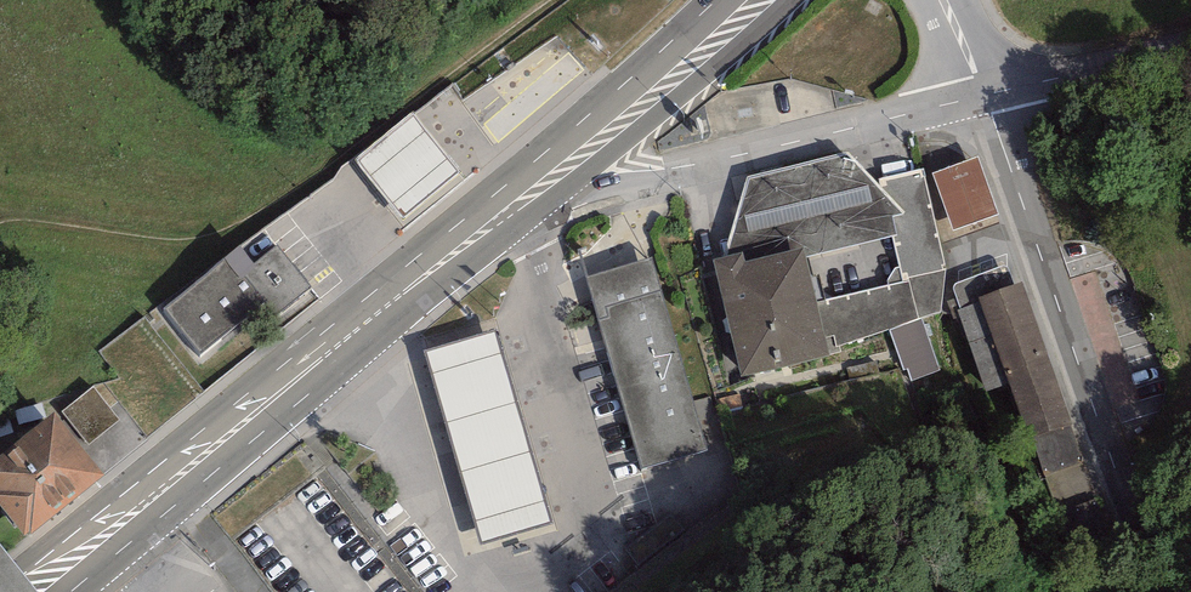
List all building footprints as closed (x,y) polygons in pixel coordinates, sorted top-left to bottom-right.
[(461,172),(413,113),(356,160),(404,219),(461,172)] [(976,156),(930,173),(951,229),(997,213),(976,156)] [(748,181),(727,256),(743,253),(745,262),(804,248),(806,258),(891,237),(897,234),(892,216),(904,214),(878,186),(847,157),(748,181)] [(878,179),(878,186),(904,214),(906,216),(892,216),(897,234),(891,237),(898,267),(901,282),(910,279),(920,318),(942,312),(946,269),(922,168),(878,179)] [(312,287),(278,246),(254,266),(241,250),(166,312),(200,354),(264,302),(275,317),(312,287)] [(713,260),(741,376),(839,353),(836,346),(834,335),(827,336),(818,304),(806,258),(804,248),(745,262),(743,253),(727,256),(713,260)] [(651,258),(587,275),(604,339),(642,470),(704,453),(651,258)] [(910,279),(901,282),(898,267),(894,268),(887,281),(888,285),(818,304),(827,336),(834,335),(836,346),(889,328),(920,318),(910,279)] [(1023,282),(978,298),(980,302),(957,310),(986,391),(1008,383),(1029,440),(1032,439),(1069,426),(1073,425),(1023,282)] [(920,318),(889,328),(903,371),(907,369),(911,381),(940,370),(920,318)] [(497,330),(424,351),(480,545),(554,524),(497,330)] [(54,420),(0,463),(0,508),(31,547),(107,487),(54,420)] [(1082,463),(1069,426),(1032,439),(1046,476),(1082,463)]
